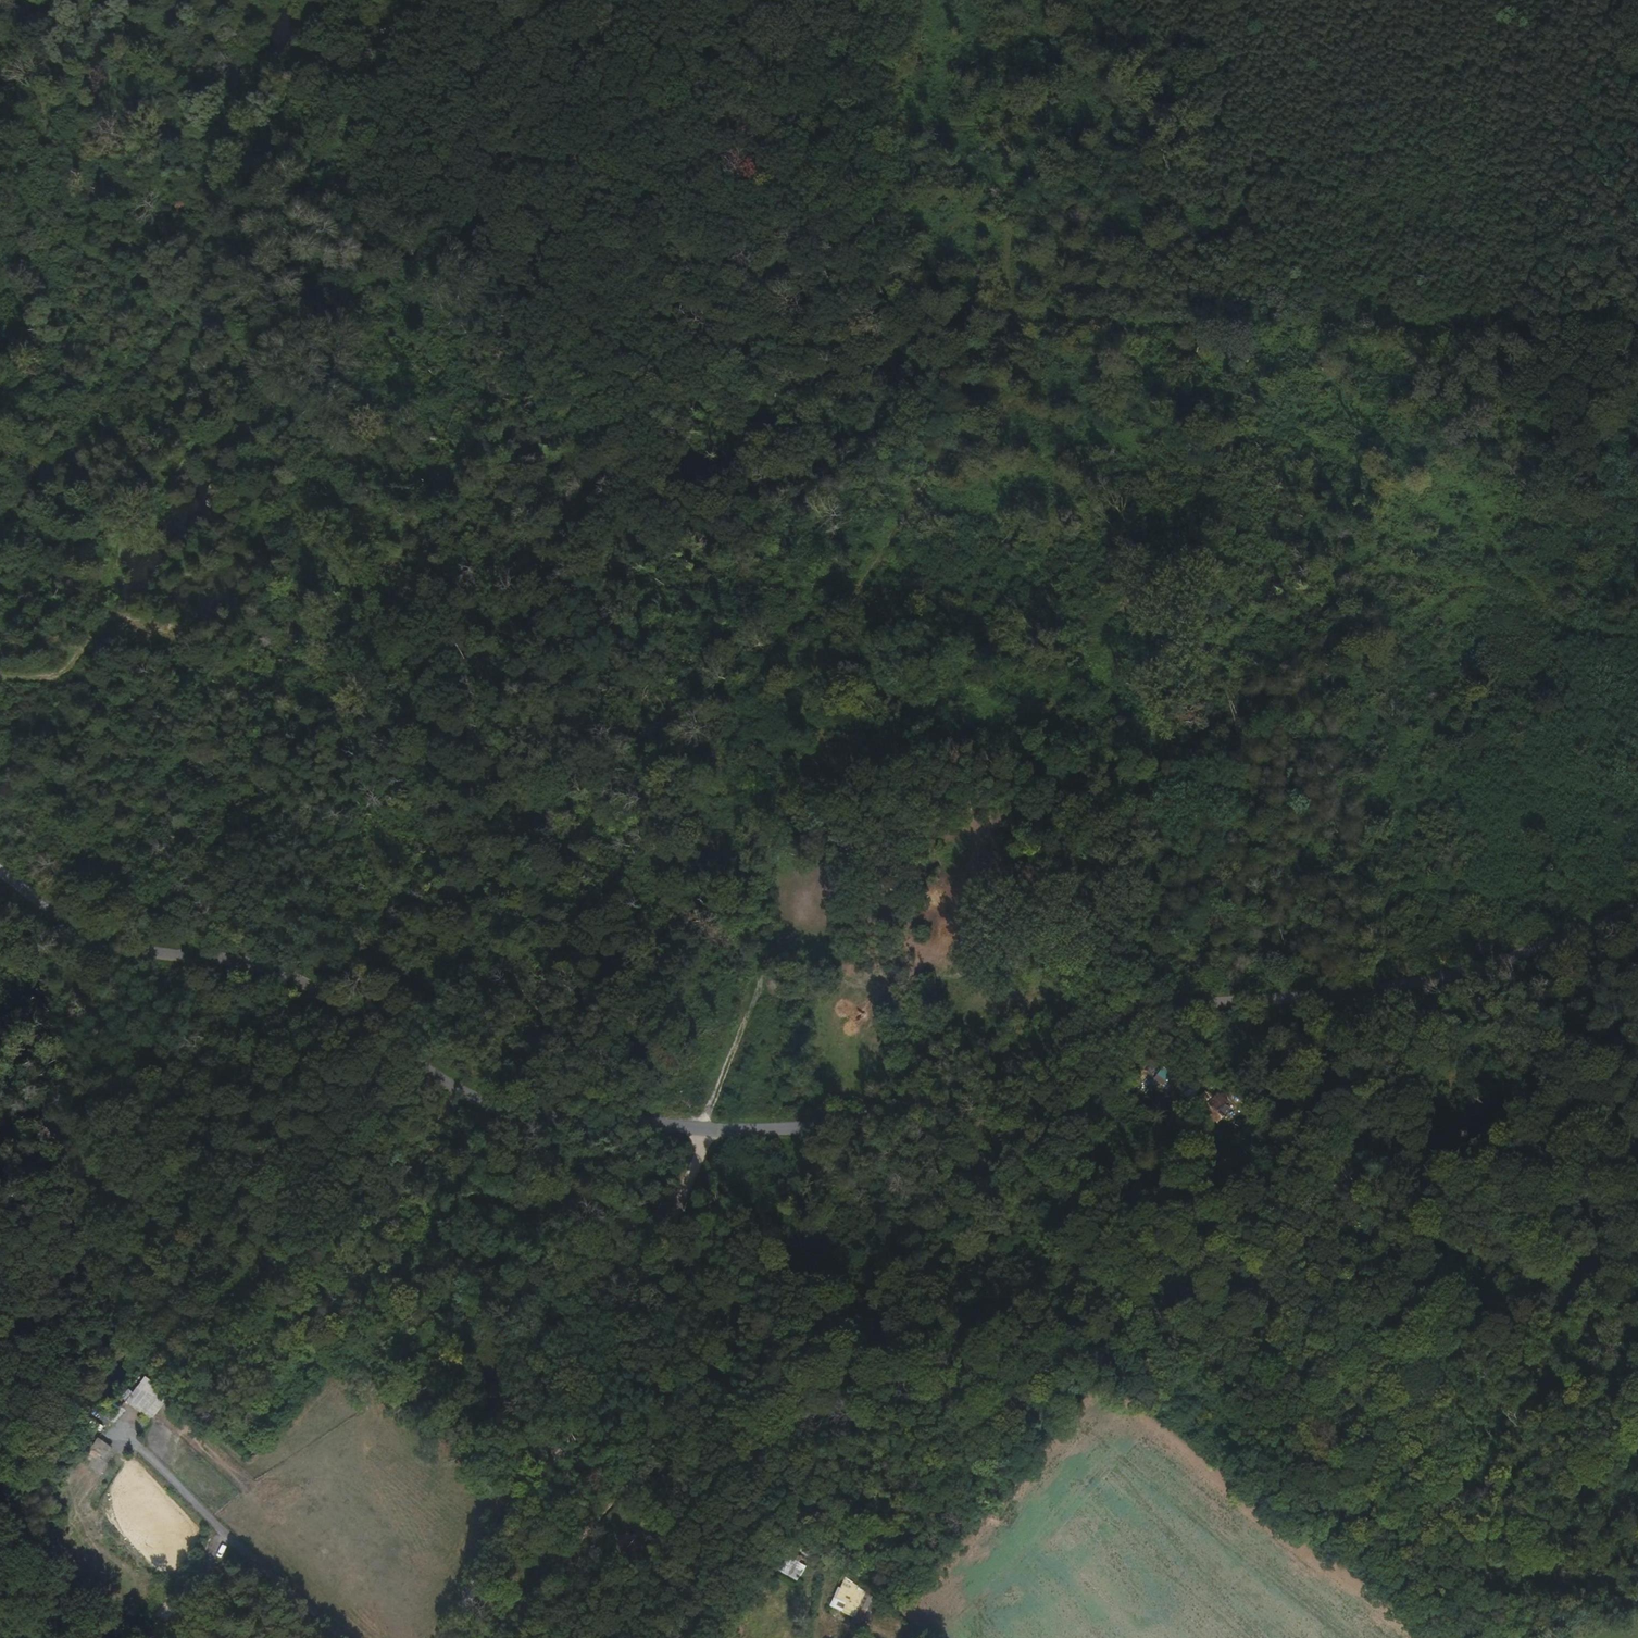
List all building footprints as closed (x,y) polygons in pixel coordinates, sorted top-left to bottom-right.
[(867,1190),(862,1181),(850,1190),(856,1198),(867,1190)] [(581,1192),(584,1201),(604,1197),(603,1187),(581,1192)] [(824,1221),(829,1227),(840,1219),(835,1213),(824,1221)] [(860,1271),(865,1278),(872,1273),(867,1266),(860,1271)] [(478,1378),(490,1386),(500,1371),(489,1364),(478,1378)] [(210,1575),(213,1562),(207,1561),(205,1574),(210,1575)] [(786,1577),(801,1584),(807,1567),(793,1561),(786,1577)] [(832,1609),(859,1621),(871,1595),(843,1583),(832,1609)]
